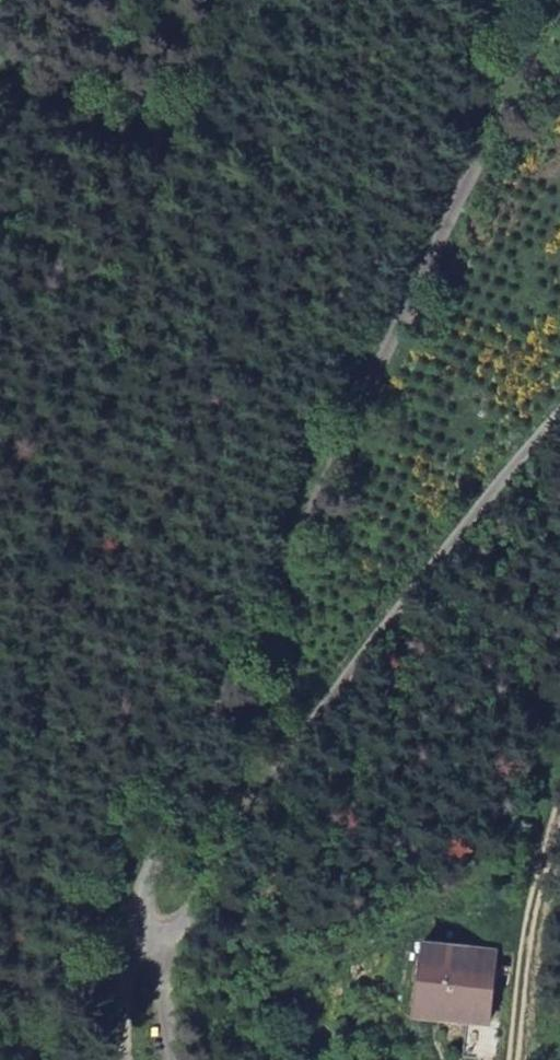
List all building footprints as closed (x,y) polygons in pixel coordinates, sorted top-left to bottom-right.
[(409,1018),(482,1027),(493,952),(419,944),(409,1018)]
